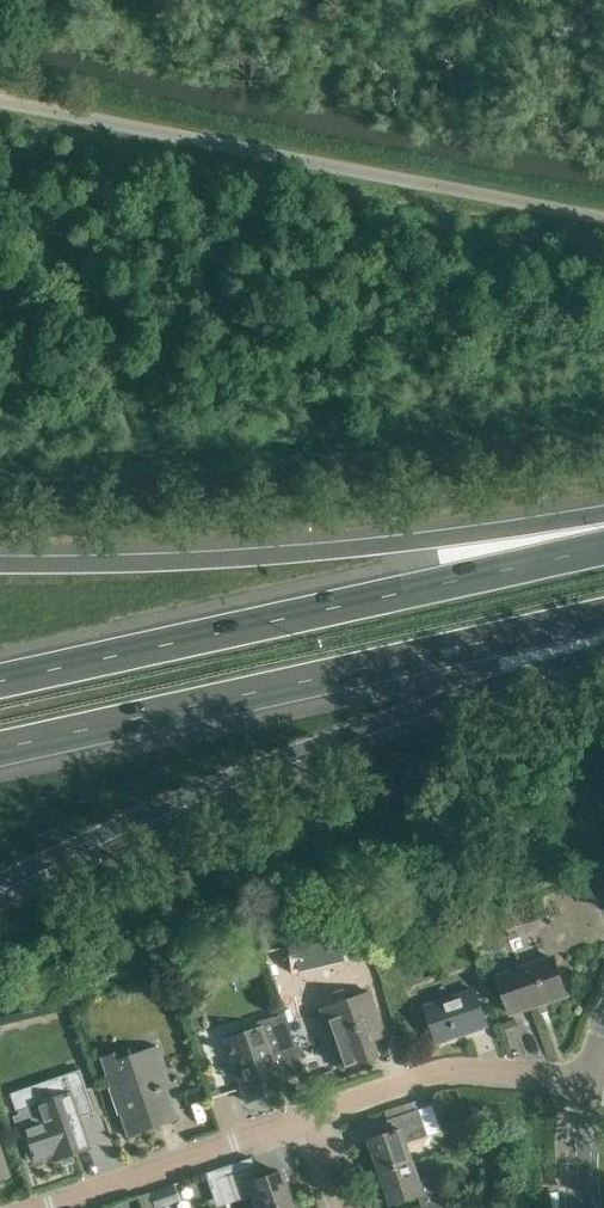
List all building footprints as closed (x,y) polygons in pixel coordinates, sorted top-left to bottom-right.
[(583,880),(585,894),(597,892),(598,897),(603,896),(603,876),(583,880)] [(511,1013),(566,994),(554,958),(498,977),(511,1013)] [(475,989),(425,1006),(438,1043),(487,1026),(475,989)] [(365,1020),(378,1016),(370,991),(320,1008),(340,1068),(377,1055),(365,1020)] [(257,1027),(225,1038),(246,1100),(281,1088),(279,1081),(276,1074),(291,1068),(302,1065),(284,1011),(273,1015),(255,1021),(257,1027)] [(176,1117),(152,1047),(130,1055),(128,1048),(100,1058),(126,1134),(176,1117)] [(63,1075),(9,1093),(15,1111),(17,1110),(19,1115),(14,1117),(28,1161),(34,1159),(35,1161),(52,1155),(54,1160),(89,1148),(79,1118),(94,1113),(79,1069),(63,1075)] [(380,1172),(414,1161),(407,1142),(428,1135),(419,1108),(387,1119),(392,1133),(369,1140),(380,1172)] [(9,1176),(0,1149),(0,1179),(9,1176)] [(414,1161),(380,1172),(391,1204),(418,1195),(422,1207),(423,1207),(449,1199),(440,1172),(420,1179),(414,1161)] [(256,1207),(275,1207),(291,1203),(280,1171),(258,1178),(253,1165),(226,1175),(227,1175),(217,1179),(226,1203),(236,1200),(236,1201),(252,1195),(256,1207)] [(151,1194),(156,1207),(158,1207),(179,1200),(174,1186),(151,1194)] [(449,1199),(423,1207),(453,1207),(449,1199)]
